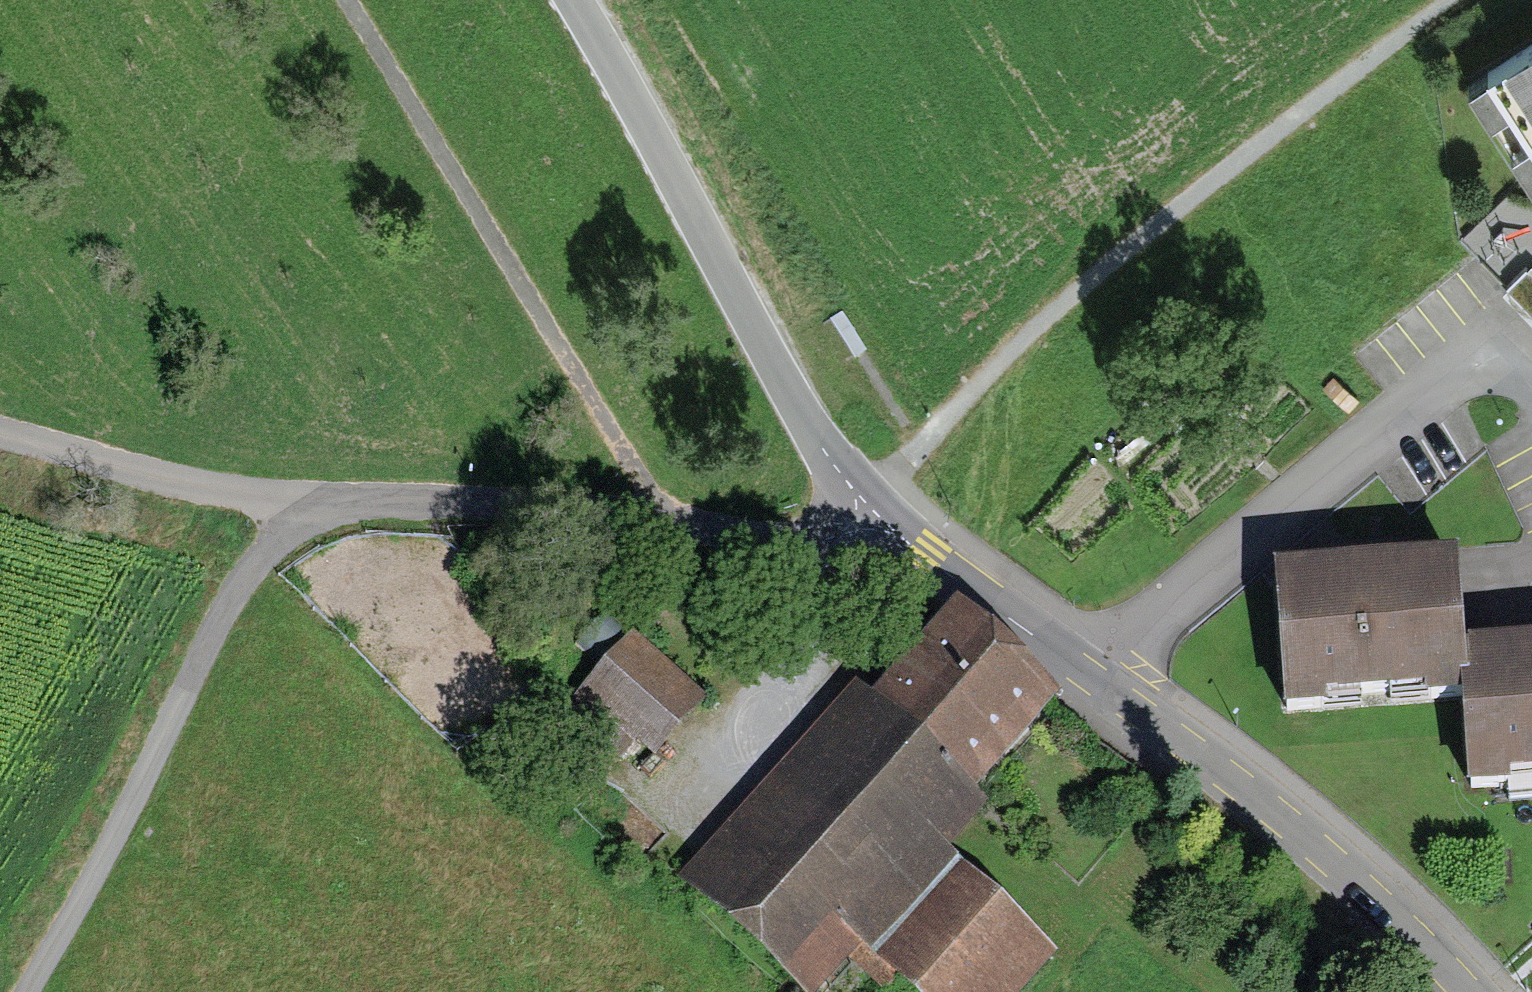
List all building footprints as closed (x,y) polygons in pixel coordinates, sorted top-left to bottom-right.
[(1513,206),(1531,193),(1531,39),(1443,95),(1513,206)] [(1460,694),(1457,646),(1452,561),(1279,570),(1286,704),(1460,694)] [(958,611),(880,701),(852,677),(673,884),(799,991),(814,991),(860,939),(922,991),(1018,991),(1061,942),(946,842),(983,800),(962,782),(1045,687),(958,611)] [(636,633),(588,686),(654,745),(702,693),(636,633)] [(1460,694),(1465,786),(1531,782),(1531,642),(1457,646),(1460,694)]
